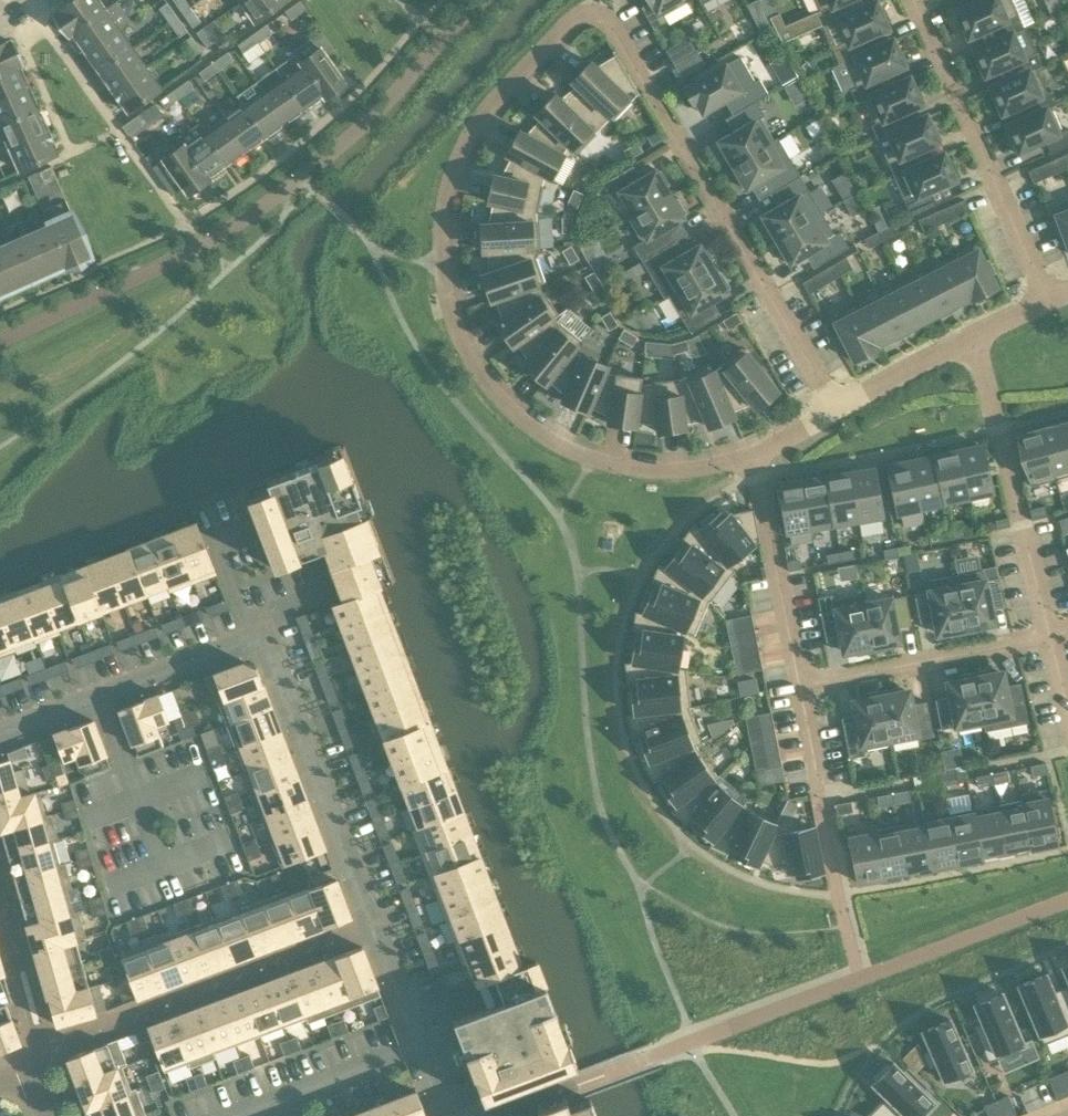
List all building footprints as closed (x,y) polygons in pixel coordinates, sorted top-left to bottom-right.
[(106,9),(99,0),(75,0),(55,14),(70,36),(73,34),(73,33),(106,9)] [(191,8),(185,0),(173,0),(183,13),(191,8)] [(241,1),(255,22),(286,0),(242,0),(241,1)] [(654,29),(668,21),(665,15),(687,2),(685,0),(648,0),(649,2),(641,7),(654,29)] [(759,1),(759,0),(757,0),(747,5),(761,33),(773,27),(769,18),(759,1)] [(769,18),(778,14),(772,0),(761,0),(759,1),(769,18)] [(850,13),(845,1),(846,0),(815,0),(820,10),(816,12),(822,26),(833,21),(850,13)] [(1019,15),(1012,0),(982,0),(957,11),(962,20),(958,22),(965,38),(994,25),(1000,38),(1012,32),(1024,27),(1019,15)] [(291,19),(306,9),(300,1),(286,11),(291,19)] [(850,13),(833,21),(822,26),(839,64),(845,61),(867,51),(862,39),(891,26),(884,9),(880,11),(876,1),(850,13)] [(106,10),(106,9),(73,33),(73,34),(78,41),(76,42),(84,54),(119,29),(131,21),(118,2),(106,10)] [(170,23),(177,17),(167,3),(159,8),(170,23)] [(191,8),(183,13),(193,27),(201,22),(191,8)] [(769,18),(773,26),(774,26),(782,43),(822,26),(816,12),(783,26),(778,14),(769,18)] [(177,17),(170,23),(180,37),(188,31),(177,17)] [(267,25),(252,35),(258,43),(272,33),(267,25)] [(207,47),(215,41),(205,27),(197,33),(207,47)] [(133,48),(119,29),(84,54),(92,65),(94,64),(100,72),(133,48)] [(295,55),(296,55),(325,96),(324,97),(325,98),(346,83),(327,55),(335,50),(322,32),(293,53),(295,55)] [(1012,32),(1000,38),(974,49),(979,59),(975,60),(982,77),(1011,63),(1017,75),(1037,68),(1042,65),(1031,42),(1019,48),(1012,32)] [(258,43),(252,35),(238,45),(244,53),(258,43)] [(193,57),(201,51),(191,36),(183,42),(193,57)] [(674,65),(697,51),(689,37),(666,50),(674,65)] [(893,40),(883,44),(867,51),(845,61),(857,86),(850,89),(856,102),(865,98),(884,89),(879,77),(908,64),(901,47),(897,49),(893,40)] [(18,66),(22,65),(11,41),(0,46),(0,73),(18,66)] [(133,48),(100,72),(106,80),(104,81),(112,93),(147,68),(133,48)] [(638,94),(639,96),(640,95),(614,51),(613,51),(615,55),(596,66),(591,62),(573,82),(576,85),(577,85),(611,117),(610,118),(613,121),(632,101),(632,100),(638,94)] [(697,51),(674,65),(682,79),(705,65),(697,51)] [(213,62),(219,70),(233,60),(228,52),(213,62)] [(325,96),(296,55),(295,55),(276,69),(306,110),(324,97),(325,96)] [(755,81),(740,56),(684,89),(693,105),(697,103),(703,114),(731,97),(739,111),(756,101),(768,94),(759,79),(755,81)] [(219,70),(213,62),(199,72),(205,80),(219,70)] [(0,73),(0,99),(30,86),(24,73),(22,74),(18,66),(0,73)] [(783,85),(797,76),(792,67),(777,75),(783,85)] [(147,68),(112,93),(120,104),(122,102),(129,112),(162,88),(147,68)] [(1037,68),(1017,75),(991,87),(996,97),(992,99),(999,115),(1029,102),(1034,114),(1051,107),(1058,103),(1053,90),(1048,93),(1037,68)] [(306,110),(276,69),(257,83),(263,91),(286,124),(306,110)] [(884,89),(865,98),(876,123),(871,125),(877,138),(889,133),(901,127),(896,115),(925,102),(918,85),(914,87),(910,78),(884,89)] [(174,90),(180,98),(194,88),(188,80),(174,90)] [(577,85),(576,85),(560,99),(556,95),(537,114),(541,118),(542,118),(572,147),(572,148),(577,153),(596,134),(596,133),(610,118),(611,117),(577,85)] [(30,86),(0,99),(0,125),(37,109),(33,100),(36,99),(30,86)] [(180,98),(174,90),(160,100),(166,108),(180,98)] [(263,91),(244,105),(267,138),(286,124),(263,91)] [(756,101),(739,111),(732,115),(740,129),(719,141),(721,144),(718,146),(726,159),(729,157),(733,165),(774,141),(773,140),(760,118),(765,115),(756,101)] [(267,138),(244,105),(224,119),(247,152),(267,138)] [(823,105),(817,107),(822,118),(832,113),(829,107),(823,105)] [(1034,114),(1008,125),(1013,135),(1009,136),(1016,153),(1045,140),(1051,153),(1067,146),(1067,129),(1062,132),(1051,107),(1034,114)] [(37,109),(0,125),(10,147),(49,130),(44,117),(41,118),(37,109)] [(129,134),(143,124),(137,116),(123,126),(129,134)] [(901,127),(889,133),(896,148),(884,153),(894,176),(906,171),(918,165),(913,153),(942,140),(935,124),(931,125),(926,116),(901,127)] [(542,118),(541,118),(526,134),(520,131),(507,155),(511,157),(545,174),(545,175),(551,179),(564,155),(563,155),(572,148),(572,147),(542,118)] [(224,119),(205,133),(228,165),(247,152),(224,119)] [(179,137),(184,145),(209,180),(210,180),(209,179),(228,165),(205,133),(198,124),(179,137)] [(660,129),(647,137),(652,146),(666,139),(660,129)] [(55,143),(49,130),(10,147),(20,170),(57,154),(53,144),(55,143)] [(774,141),(733,165),(738,172),(734,174),(742,188),(746,186),(747,188),(768,176),(776,190),(800,176),(778,138),(773,140),(774,141)] [(630,160),(643,152),(638,143),(624,151),(630,160)] [(821,151),(827,161),(839,153),(833,143),(821,151)] [(153,167),(173,195),(184,187),(189,195),(209,180),(184,145),(153,167)] [(944,154),(918,165),(906,171),(894,176),(912,215),(936,205),(930,191),(959,178),(952,161),(948,163),(944,154)] [(1067,168),(1062,156),(1028,171),(1034,183),(1067,168)] [(511,157),(501,177),(494,175),(489,202),(493,203),(493,202),(537,212),(543,186),(542,186),(545,175),(545,174),(511,157)] [(66,265),(66,266),(91,256),(72,212),(71,212),(56,179),(57,178),(51,166),(29,176),(52,229),(0,252),(0,294),(66,265)] [(594,168),(583,179),(591,187),(602,176),(594,168)] [(629,218),(670,194),(665,187),(669,185),(661,171),(657,173),(656,170),(635,183),(627,169),(603,183),(611,198),(615,196),(629,218)] [(800,176),(776,190),(784,204),(763,216),(765,218),(761,220),(769,234),(773,232),(777,240),(822,213),(800,176)] [(577,209),(584,194),(574,190),(568,204),(577,209)] [(670,194),(629,218),(642,241),(633,247),(642,261),(671,244),(663,230),(684,218),(682,215),(686,213),(678,200),(674,202),(670,194)] [(857,194),(847,199),(850,205),(848,206),(851,212),(863,205),(857,194)] [(930,215),(936,227),(970,212),(964,200),(930,215)] [(493,202),(493,203),(488,224),(482,225),(483,252),(487,252),(487,251),(532,248),(532,249),(540,248),(538,221),(537,221),(537,212),(493,202)] [(1054,210),(1061,228),(1057,229),(1062,242),(1066,241),(1067,246),(1067,205),(1054,210)] [(835,236),(822,213),(777,240),(782,247),(778,249),(786,263),(790,261),(791,263),(812,251),(820,265),(849,248),(840,233),(835,236)] [(872,219),(879,232),(888,227),(881,214),(872,219)] [(936,227),(930,215),(918,220),(924,232),(936,227)] [(562,217),(562,233),(574,233),(573,217),(562,217)] [(879,232),(884,241),(898,234),(893,225),(888,227),(879,232)] [(884,241),(879,232),(865,239),(869,249),(884,241)] [(671,244),(642,261),(664,299),(669,296),(713,269),(709,261),(713,259),(704,245),(701,248),(700,245),(679,257),(671,244)] [(972,297),(971,297),(973,301),(998,288),(991,274),(995,273),(988,260),(985,262),(976,245),(951,257),(972,297)] [(563,251),(571,265),(580,260),(572,246),(563,251)] [(487,251),(487,252),(489,274),(483,276),(491,301),(495,300),(495,299),(538,284),(538,285),(545,283),(536,257),(535,257),(532,249),(532,248),(487,251)] [(834,264),(841,276),(853,269),(846,257),(834,264)] [(951,257),(928,270),(948,309),(971,297),(972,297),(951,257)] [(841,276),(834,264),(803,283),(809,294),(841,276)] [(669,296),(690,332),(715,318),(707,305),(727,292),(726,290),(729,288),(721,274),(718,276),(713,269),(669,296)] [(928,270),(904,282),(924,321),(948,309),(928,270)] [(593,290),(602,285),(594,272),(585,277),(593,290)] [(924,321),(904,282),(880,294),(901,333),(924,321)] [(543,292),(538,285),(538,284),(495,299),(495,300),(503,321),(497,324),(513,346),(516,344),(516,343),(547,322),(548,322),(559,314),(544,292),(543,292)] [(610,298),(602,285),(593,290),(601,303),(605,301),(608,304),(611,302),(610,298)] [(880,294),(857,306),(877,345),(878,345),(901,333),(880,294)] [(877,345),(857,306),(832,319),(841,335),(837,337),(844,350),(848,348),(854,361),(880,348),(878,345),(877,345)] [(619,326),(610,312),(601,317),(609,331),(619,326)] [(742,322),(736,313),(723,320),(728,330),(742,322)] [(556,329),(548,322),(547,322),(516,343),(516,344),(529,362),(525,367),(546,384),(549,381),(548,381),(572,351),(573,351),(577,346),(556,328),(556,329)] [(619,339),(632,347),(638,337),(624,329),(619,339)] [(687,340),(672,344),(675,355),(690,351),(687,340)] [(666,344),(665,355),(675,356),(672,344),(666,344)] [(721,365),(714,371),(732,413),(733,413),(753,404),(757,409),(778,392),(742,348),(721,365)] [(582,356),(573,351),(572,351),(548,381),(549,381),(566,395),(563,401),(588,412),(590,408),(589,408),(604,373),(605,373),(608,366),(583,355),(582,356)] [(687,376),(679,379),(678,380),(684,425),(685,424),(707,421),(709,427),(735,416),(733,413),(732,413),(714,371),(712,364),(687,375),(687,376)] [(615,374),(605,373),(604,373),(589,408),(590,408),(610,417),(609,423),(636,427),(636,423),(640,385),(641,385),(642,377),(615,374)] [(652,383),(641,385),(640,385),(636,423),(658,426),(659,432),(686,429),(685,424),(684,425),(678,380),(679,379),(651,383),(652,383)] [(1064,422),(1063,422),(1063,424),(1041,431),(1053,473),(1054,473),(1067,469),(1067,436),(1064,422)] [(1053,473),(1041,431),(1017,437),(1031,487),(1056,480),(1054,473),(1053,473)] [(981,447),(958,452),(968,501),(992,496),(981,447)] [(327,581),(335,603),(336,605),(378,589),(393,583),(342,450),(317,459),(318,462),(246,489),(268,547),(293,537),(292,533),(297,531),(298,533),(312,527),(311,526),(317,523),(337,578),(327,581)] [(958,452),(935,457),(946,506),(968,501),(958,452)] [(935,457),(911,462),(922,512),(946,506),(935,457)] [(922,512),(911,462),(888,467),(899,517),(922,512)] [(875,470),(850,474),(859,524),(883,520),(875,470)] [(850,474),(827,478),(835,528),(859,524),(850,474)] [(827,478),(803,482),(812,532),(835,528),(827,478)] [(812,532),(803,482),(779,486),(788,536),(812,532)] [(1047,517),(1045,506),(1029,510),(1032,521),(1047,517)] [(700,530),(702,532),(733,572),(733,573),(735,572),(729,564),(748,549),(749,549),(760,541),(753,509),(732,514),(732,513),(725,519),(721,513),(717,516),(714,512),(701,522),(704,527),(700,530)] [(998,529),(1011,526),(1009,517),(996,521),(998,529)] [(1067,534),(1067,519),(1058,522),(1062,536),(1067,534)] [(197,524),(174,533),(192,581),(215,572),(197,524)] [(953,539),(966,536),(965,528),(952,530),(953,539)] [(953,539),(952,530),(939,533),(940,542),(953,539)] [(669,565),(666,568),(669,570),(709,601),(710,602),(733,572),(702,532),(688,551),(683,547),(680,550),(668,564),(669,565)] [(174,533),(152,542),(170,589),(192,581),(174,533)] [(152,542),(130,550),(146,593),(167,585),(169,590),(170,589),(152,542)] [(910,545),(897,547),(898,556),(911,553),(910,545)] [(885,559),(898,556),(897,547),(884,550),(885,559)] [(130,550),(107,559),(123,601),(146,593),(130,550)] [(853,550),(840,552),(841,561),(854,558),(853,550)] [(828,563),(841,561),(840,552),(827,555),(828,563)] [(956,555),(958,568),(983,565),(981,552),(956,555)] [(107,559),(85,567),(101,610),(123,601),(107,559)] [(800,560),(787,562),(789,571),(802,569),(800,560)] [(859,564),(842,565),(842,577),(859,576),(859,564)] [(85,567),(62,575),(79,618),(101,610),(85,567)] [(757,568),(759,579),(766,577),(764,567),(757,568)] [(984,569),(955,575),(967,635),(983,632),(982,626),(994,624),(991,609),(1006,607),(1000,577),(986,580),(984,569)] [(647,615),(683,630),(695,635),(709,601),(669,570),(660,591),(654,589),(652,593),(647,591),(641,607),(646,609),(644,613),(647,615)] [(57,626),(79,618),(62,575),(40,584),(56,627),(57,626)] [(967,635),(955,575),(927,581),(929,591),(915,594),(921,623),(935,621),(938,635),(950,633),(951,638),(967,635)] [(34,635),(33,635),(35,640),(59,631),(57,626),(56,627),(40,584),(18,592),(34,635)] [(334,604),(343,627),(386,611),(378,589),(336,605),(335,603),(334,604)] [(33,635),(34,635),(18,592),(0,599),(0,613),(12,644),(13,643),(33,635)] [(863,604),(864,604),(862,593),(834,599),(833,595),(818,598),(827,642),(841,639),(844,654),(856,651),(857,656),(873,653),(863,604)] [(906,596),(864,604),(863,604),(873,653),(889,650),(888,645),(900,642),(898,628),(912,625),(906,596)] [(208,607),(211,616),(230,609),(226,600),(208,607)] [(198,611),(181,618),(184,626),(201,620),(198,611)] [(386,611),(343,627),(352,650),(395,633),(386,611)] [(12,644),(0,613),(0,654),(14,648),(13,643),(12,644)] [(634,659),(633,663),(677,669),(678,668),(683,630),(647,615),(643,637),(637,637),(636,640),(633,659),(634,659)] [(752,615),(726,620),(729,633),(755,628),(752,615)] [(184,626),(181,618),(163,624),(167,633),(184,626)] [(308,620),(299,624),(306,641),(314,638),(308,620)] [(153,628),(136,634),(139,643),(157,637),(153,628)] [(755,628),(729,633),(731,647),(757,642),(755,628)] [(395,633),(352,650),(360,672),(403,656),(395,633)] [(139,643),(136,634),(119,641),(122,650),(139,643)] [(314,638),(306,641),(312,658),(321,655),(314,638)] [(757,642),(731,647),(734,660),(760,655),(757,642)] [(109,645),(91,651),(95,660),(112,654),(109,645)] [(95,660),(91,651),(74,658),(77,667),(95,660)] [(760,655),(734,660),(737,674),(763,669),(760,655)] [(403,656),(360,672),(369,694),(412,678),(403,656)] [(64,662),(46,668),(50,677),(67,671),(64,662)] [(204,678),(213,703),(263,684),(256,667),(245,662),(204,678)] [(635,709),(635,714),(639,713),(689,708),(690,708),(687,671),(687,669),(678,668),(677,669),(633,663),(637,663),(639,687),(632,687),(633,692),(628,693),(629,709),(635,709)] [(325,665),(316,668),(323,686),(331,682),(325,665)] [(50,677),(46,668),(29,675),(32,684),(50,677)] [(990,669),(974,672),(985,726),(984,726),(985,732),(1028,723),(1021,683),(1006,686),(1003,672),(991,674),(990,669)] [(985,726),(974,672),(958,675),(959,680),(947,683),(950,697),(936,700),(942,729),(956,727),(957,732),(984,726),(985,726)] [(369,694),(377,717),(420,700),(412,678),(369,694)] [(19,679),(2,685),(5,694),(23,688),(19,679)] [(331,682),(323,686),(329,703),(338,700),(331,682)] [(219,701),(227,724),(272,707),(263,684),(213,703),(214,703),(219,701)] [(897,687),(880,690),(891,745),(934,737),(927,702),(913,705),(910,690),(898,692),(897,687)] [(891,745),(880,690),(864,694),(865,699),(853,701),(856,716),(842,719),(850,758),(865,756),(864,750),(891,745)] [(155,726),(169,720),(159,695),(120,710),(138,757),(163,748),(155,726)] [(377,717),(386,739),(429,723),(420,700),(377,717)] [(227,724),(236,748),(281,731),(272,707),(227,724)] [(689,708),(639,713),(647,735),(641,737),(642,742),(638,744),(643,759),(648,758),(650,762),(654,761),(696,745),(702,743),(689,708)] [(196,709),(187,713),(192,725),(200,722),(196,709)] [(342,710),(333,713),(339,730),(348,727),(342,710)] [(771,712),(745,717),(748,730),(774,725),(771,712)] [(192,725),(187,713),(179,716),(184,728),(192,725)] [(63,760),(77,755),(85,777),(111,767),(93,720),(54,735),(63,760)] [(386,739),(394,761),(437,745),(429,723),(386,739)] [(774,725),(748,730),(751,744),(777,739),(774,725)] [(348,727),(339,730),(346,748),(355,744),(348,727)] [(240,772),(240,773),(290,755),(281,731),(236,748),(245,770),(240,772)] [(777,739),(751,744),(753,757),(779,752),(777,739)] [(207,749),(210,758),(222,753),(219,744),(207,749)] [(437,745),(394,761),(403,784),(445,767),(437,745)] [(696,745),(654,761),(667,780),(662,784),(664,788),(660,791),(670,804),(674,801),(677,805),(680,803),(718,776),(696,745)] [(779,752),(753,757),(756,771),(782,766),(779,752)] [(222,753),(210,758),(213,766),(226,761),(222,753)] [(359,754),(350,758),(357,775),(365,772),(359,754)] [(240,773),(249,797),(298,778),(290,755),(240,773)] [(0,761),(0,803),(31,795),(30,794),(23,769),(13,772),(9,758),(0,761)] [(59,761),(50,764),(55,777),(64,773),(59,761)] [(1031,766),(1033,777),(1049,773),(1046,763),(1031,766)] [(55,777),(50,764),(42,767),(47,780),(55,777)] [(403,784),(411,806),(454,790),(445,767),(403,784)] [(955,768),(940,771),(942,781),(957,778),(955,768)] [(942,781),(940,771),(924,774),(926,785),(942,781)] [(992,774),(994,784),(1009,781),(1007,771),(992,774)] [(365,772),(357,775),(363,792),(372,789),(365,772)] [(67,783),(64,773),(55,777),(59,787),(67,783)] [(994,784),(992,774),(977,777),(979,787),(994,784)] [(680,803),(698,818),(693,823),(697,826),(694,831),(706,841),(710,837),(714,840),(716,838),(742,807),(727,793),(727,792),(713,780),(718,776),(680,803)] [(254,796),(263,818),(307,802),(298,778),(249,797),(249,798),(254,796)] [(1024,806),(1032,848),(1058,843),(1047,789),(1021,794),(1023,806),(1024,806)] [(411,806),(419,827),(420,828),(462,812),(454,790),(411,806)] [(909,790),(893,793),(895,804),(911,800),(909,790)] [(0,803),(0,826),(1,829),(47,817),(46,816),(39,791),(30,794),(31,795),(0,803)] [(225,796),(228,805),(240,800),(237,792),(225,796)] [(895,804),(893,793),(877,796),(879,807),(895,804)] [(61,803),(64,812),(77,808),(74,799),(61,803)] [(376,799),(367,802),(373,820),(382,816),(376,799)] [(240,800),(228,805),(231,813),(243,808),(240,800)] [(838,815),(853,812),(851,801),(835,805),(838,815)] [(263,818),(272,842),(316,825),(307,802),(263,818)] [(999,805),(974,810),(973,810),(983,858),(986,856),(1007,852),(999,811),(1000,810),(999,805)] [(1024,806),(1023,806),(1000,810),(999,811),(1007,852),(1031,847),(1031,848),(1032,848),(1024,806)] [(716,838),(737,848),(734,854),(738,856),(736,861),(751,868),(754,863),(757,865),(778,823),(776,824),(759,816),(759,815),(742,807),(716,838)] [(77,808),(64,812),(66,820),(79,817),(77,808)] [(948,814),(949,814),(948,808),(922,814),(924,825),(925,825),(933,868),(958,863),(948,814)] [(974,809),(949,814),(948,814),(958,863),(983,858),(973,810),(974,810),(974,809)] [(414,829),(423,852),(471,834),(462,812),(420,828),(419,827),(414,829)] [(47,817),(1,829),(8,853),(53,841),(54,842),(59,840),(51,814),(46,816),(47,817)] [(382,816),(373,820),(380,837),(389,834),(382,816)] [(757,865),(758,865),(767,846),(771,848),(775,866),(774,866),(775,867),(787,864),(789,871),(796,870),(797,876),(802,875),(803,880),(820,877),(819,872),(823,871),(815,827),(794,831),(792,821),(778,823),(757,865)] [(900,830),(901,830),(900,824),(873,830),(874,834),(875,833),(884,877),(885,876),(908,871),(900,830)] [(316,825),(272,842),(281,867),(316,853),(325,850),(326,850),(316,825)] [(925,825),(924,825),(901,830),(900,830),(908,871),(932,867),(932,868),(933,868),(925,825)] [(875,833),(874,834),(849,839),(858,882),(884,877),(875,833)] [(423,852),(432,875),(479,857),(471,834),(423,852)] [(242,843),(246,852),(258,847),(255,839),(242,843)] [(60,864),(54,842),(53,841),(8,853),(14,878),(60,865),(60,864)] [(393,844),(384,847),(390,864),(399,860),(393,844)] [(258,847),(246,852),(249,860),(261,856),(258,847)] [(75,852),(78,860),(91,856),(88,848),(75,852)] [(325,850),(316,853),(321,866),(330,863),(325,850)] [(91,856),(78,860),(80,869),(93,865),(91,856)] [(432,875),(440,897),(488,879),(479,857),(432,875)] [(399,860),(390,864),(396,880),(405,877),(399,860)] [(60,865),(14,878),(21,902),(67,889),(67,890),(73,889),(65,863),(60,864),(60,865)] [(332,869),(307,878),(311,888),(312,887),(326,927),(351,917),(333,868),(332,869)] [(288,870),(279,873),(284,885),(292,882),(288,870)] [(284,885),(279,873),(271,876),(276,889),(284,885)] [(449,920),(454,918),(496,902),(488,879),(440,897),(449,920)] [(238,880),(229,883),(234,896),(242,893),(238,880)] [(234,896),(229,883),(221,886),(225,899),(234,896)] [(311,888),(289,896),(288,896),(303,936),(326,927),(312,887),(311,888)] [(74,913),(67,890),(67,889),(21,902),(28,926),(74,913)] [(410,889),(401,892),(407,909),(416,906),(410,889)] [(303,936),(288,896),(289,896),(287,891),(263,900),(279,944),(303,936)] [(89,900),(91,909),(104,905),(102,896),(89,900)] [(190,898),(182,901),(187,914),(195,911),(190,898)] [(241,914),(256,953),(279,944),(263,900),(238,909),(240,914),(241,914)] [(187,914),(182,901),(174,904),(178,917),(187,914)] [(454,918),(462,938),(462,940),(505,924),(496,902),(454,918)] [(104,905),(91,909),(94,917),(107,914),(104,905)] [(416,906),(407,909),(414,926),(423,923),(416,906)] [(35,951),(76,939),(76,940),(86,937),(79,911),(74,913),(28,926),(35,951)] [(240,914),(218,923),(217,923),(232,962),(256,953),(241,914),(240,914)] [(143,916),(135,919),(139,932),(148,928),(143,916)] [(232,962),(217,923),(218,923),(216,918),(192,927),(208,971),(232,962)] [(139,932),(135,919),(126,922),(131,935),(139,932)] [(466,965),(471,963),(471,962),(513,946),(505,924),(462,940),(462,938),(457,940),(466,965)] [(167,930),(166,931),(185,980),(208,971),(192,927),(169,935),(167,930)] [(166,931),(143,940),(161,989),(185,980),(166,931)] [(418,937),(424,954),(433,951),(427,933),(418,937)] [(83,964),(76,940),(76,939),(35,951),(42,975),(83,964)] [(161,989),(143,940),(142,940),(144,945),(120,954),(133,989),(137,997),(137,998),(161,989)] [(99,951),(102,959),(115,954),(111,946),(99,951)] [(471,962),(471,963),(479,985),(522,969),(513,946),(471,962)] [(363,947),(338,956),(357,1005),(381,996),(363,947)] [(433,951),(424,954),(431,971),(440,968),(433,951)] [(115,954),(102,959),(105,968),(118,963),(115,954)] [(338,956),(314,965),(333,1014),(357,1005),(338,956)] [(560,1023),(537,963),(522,969),(479,985),(488,1009),(453,1022),(462,1047),(469,1044),(472,1054),(466,1056),(484,1103),(577,1067),(567,1042),(561,1045),(554,1026),(560,1023)] [(42,975),(48,999),(100,985),(100,984),(89,987),(83,964),(42,975)] [(314,965),(291,974),(308,1018),(307,1019),(309,1024),(333,1014),(314,965)] [(18,1043),(6,1004),(13,1002),(4,973),(0,974),(0,1050),(18,1043)] [(291,974),(267,983),(284,1027),(307,1019),(308,1018),(291,974)] [(1019,986),(1044,1044),(1067,1034),(1067,1001),(1062,988),(1054,991),(1047,974),(1019,986)] [(435,982),(442,1000),(450,997),(443,978),(435,982)] [(267,983),(244,992),(260,1036),(284,1027),(267,983)] [(100,985),(48,999),(55,1024),(107,1010),(100,985)] [(137,997),(133,989),(121,994),(124,1002),(137,997)] [(982,1021),(973,1025),(989,1062),(1025,1046),(1003,993),(998,995),(996,990),(977,998),(979,1003),(975,1004),(982,1021)] [(244,992),(220,1001),(237,1045),(260,1036),(244,992)] [(220,1001),(196,1010),(213,1054),(214,1054),(237,1045),(220,1001)] [(379,1020),(389,1016),(384,1003),(374,1007),(379,1020)] [(196,1010),(173,1019),(190,1063),(189,1064),(191,1068),(216,1059),(214,1054),(213,1054),(196,1010)] [(190,1063),(173,1019),(149,1028),(152,1038),(165,1072),(189,1064),(190,1063)] [(344,1019),(336,1022),(341,1035),(349,1031),(344,1019)] [(930,1048),(921,1052),(929,1070),(938,1066),(944,1080),(972,1068),(950,1019),(923,1032),(930,1048)] [(332,1038),(341,1035),(336,1022),(327,1025),(332,1038)] [(140,1043),(152,1038),(149,1028),(136,1033),(140,1043)] [(289,1040),(294,1053),(302,1049),(297,1037),(289,1040)] [(79,1085),(123,1068),(128,1066),(118,1039),(69,1058),(79,1085)] [(285,1056),(294,1053),(289,1040),(280,1043),(285,1056)] [(250,1055),(242,1058),(246,1071),(255,1068),(250,1055)] [(238,1074),(246,1071),(242,1058),(233,1061),(238,1074)] [(894,1063),(873,1084),(886,1097),(879,1104),(892,1115),(895,1115),(900,1111),(906,1115),(916,1115),(932,1100),(894,1063)] [(79,1085),(87,1107),(131,1091),(123,1068),(79,1085)] [(409,1068),(393,1074),(397,1085),(413,1079),(409,1068)] [(1048,1078),(1057,1100),(1067,1095),(1067,1070),(1048,1078)] [(150,1085),(163,1080),(159,1071),(147,1076),(150,1085)] [(203,1073),(195,1076),(199,1089),(208,1086),(203,1073)] [(191,1092),(199,1089),(195,1076),(186,1079),(191,1092)] [(166,1088),(163,1080),(150,1085),(153,1093),(166,1088)] [(91,1115),(140,1115),(146,1114),(136,1089),(131,1091),(87,1107),(91,1115)] [(392,1100),(398,1115),(427,1115),(417,1091),(392,1100)] [(996,1101),(1003,1115),(1017,1115),(1009,1096),(996,1101)] [(546,1115),(597,1115),(590,1099),(546,1115)] [(369,1109),(371,1115),(398,1115),(392,1100),(369,1109)] [(984,1106),(988,1115),(1003,1115),(996,1101),(984,1106)]
